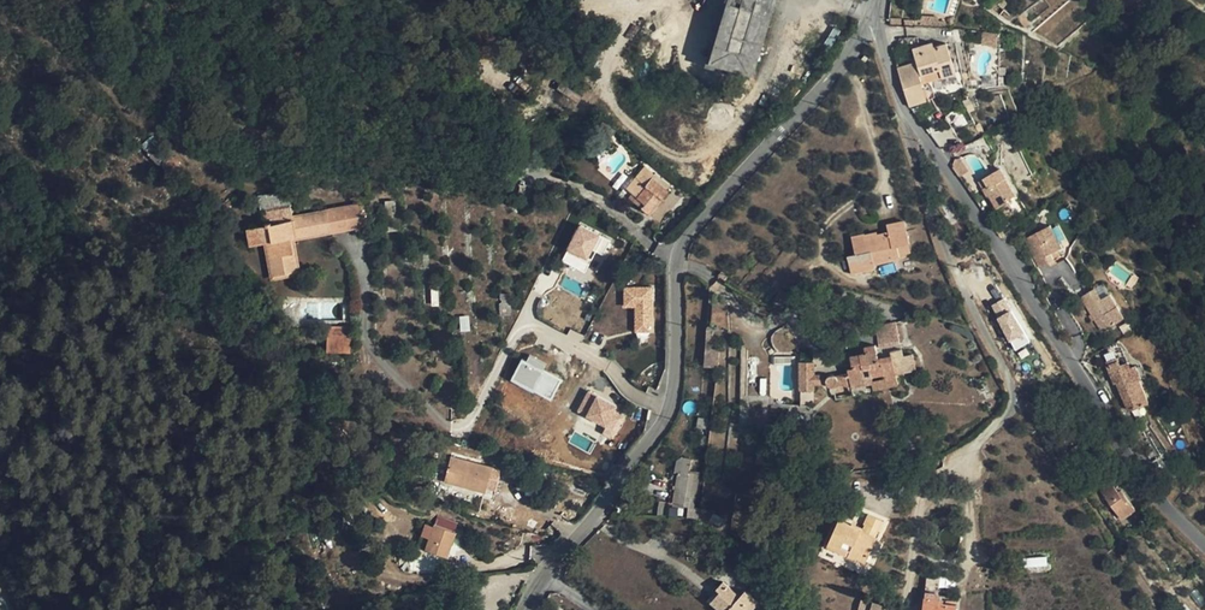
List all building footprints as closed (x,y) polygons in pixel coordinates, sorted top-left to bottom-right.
[(708,58),(714,60),(732,0),(726,0),(708,58)] [(749,71),(771,0),(732,0),(714,60),(724,63),(749,71)] [(749,71),(748,75),(754,77),(777,0),(771,0),(749,71)] [(923,54),(904,61),(916,99),(933,94),(928,77),(926,68),(946,62),(948,71),(962,66),(953,36),(940,40),(920,46),(923,54)] [(724,63),(714,60),(708,58),(705,66),(721,71),(724,63)] [(928,77),(948,71),(946,62),(926,68),(928,77)] [(617,129),(604,119),(594,131),(600,136),(612,135),(617,129)] [(178,166),(179,165),(179,164),(178,162),(178,161),(176,159),(174,157),(172,156),(169,156),(166,157),(164,159),(163,161),(162,164),(162,167),(164,170),(166,171),(168,172),(170,173),(173,172),(175,171),(176,170),(177,169),(178,166)] [(959,177),(969,170),(960,157),(955,159),(953,167),(959,177)] [(661,202),(664,199),(669,191),(666,189),(669,184),(656,172),(655,174),(646,167),(627,189),(633,194),(630,198),(650,215),(661,202)] [(984,178),(985,178),(989,185),(984,188),(989,196),(990,195),(998,209),(1009,202),(1008,200),(1017,195),(1007,178),(1008,178),(1001,168),(984,178)] [(980,181),(984,188),(989,185),(985,178),(980,181)] [(258,196),(262,212),(290,206),(287,191),(258,196)] [(292,216),(290,206),(262,212),(263,225),(245,228),(249,245),(264,242),(267,242),(273,276),(296,271),(290,237),(293,237),(329,229),(326,213),(293,219),(292,216)] [(364,223),(361,206),(344,210),(347,226),(364,223)] [(326,213),(326,210),(292,216),(293,219),(326,213)] [(344,210),(326,213),(329,229),(347,226),(344,210)] [(898,246),(910,243),(904,220),(887,224),(889,232),(888,232),(889,237),(883,238),(883,237),(878,238),(877,234),(877,232),(852,237),(856,255),(871,252),(874,264),(900,259),(900,257),(898,246)] [(594,251),(605,255),(610,237),(575,226),(563,264),(587,272),(594,251)] [(1001,227),(996,230),(1001,237),(1006,234),(1001,227)] [(329,229),(293,237),(294,240),(330,233),(329,229)] [(1063,251),(1050,229),(1026,242),(1041,270),(1049,266),(1046,260),(1063,251)] [(267,242),(264,242),(270,280),(300,274),(294,240),(293,237),(290,237),(296,271),(273,276),(267,242)] [(912,254),(910,243),(898,246),(900,257),(912,254)] [(871,252),(856,255),(848,256),(852,275),(875,269),(874,264),(871,252)] [(727,281),(731,276),(723,272),(720,276),(727,281)] [(817,284),(789,291),(791,296),(818,289),(817,284)] [(654,333),(653,286),(622,287),(623,309),(633,308),(634,334),(654,333)] [(1103,286),(1096,291),(1102,301),(1110,297),(1103,286)] [(1102,301),(1096,291),(1082,298),(1102,333),(1124,321),(1110,297),(1102,301)] [(1006,298),(990,305),(1012,351),(1028,344),(1006,298)] [(896,322),(876,326),(879,347),(900,344),(896,322)] [(349,338),(328,337),(327,350),(349,351),(349,338)] [(902,369),(903,373),(916,371),(912,354),(903,356),(902,349),(890,352),(891,356),(878,358),(875,345),(865,347),(866,353),(851,356),(854,369),(848,370),(849,373),(852,387),(873,383),(874,383),(873,376),(883,374),(885,380),(896,377),(896,375),(895,371),(902,369)] [(705,349),(704,366),(719,368),(720,350),(712,349),(705,349)] [(543,370),(546,363),(525,353),(511,383),(551,401),(562,379),(543,370)] [(1120,360),(1109,365),(1108,365),(1116,384),(1118,382),(1130,411),(1150,403),(1141,380),(1143,378),(1142,376),(1138,367),(1137,365),(1133,367),(1131,361),(1122,365),(1120,360)] [(814,361),(799,361),(799,390),(815,390),(815,384),(825,384),(825,374),(815,374),(814,361)] [(849,373),(835,376),(838,378),(838,381),(838,384),(852,387),(849,373)] [(838,378),(835,376),(832,375),(830,376),(828,377),(827,378),(826,379),(827,383),(827,385),(829,387),(831,387),(834,387),(836,386),(838,384),(838,381),(838,378)] [(896,377),(885,380),(885,381),(874,383),(873,383),(874,390),(898,385),(896,377)] [(605,425),(602,434),(616,439),(626,408),(584,395),(577,416),(605,425)] [(708,419),(700,418),(698,428),(706,430),(708,419)] [(1079,446),(1071,450),(1081,468),(1093,463),(1087,452),(1084,453),(1079,446)] [(491,466),(450,456),(444,481),(485,492),(491,466)] [(688,503),(694,504),(699,473),(690,472),(692,460),(682,458),(678,461),(675,473),(678,473),(673,504),(684,506),(687,507),(688,503)] [(1122,496),(1119,492),(1113,484),(1102,491),(1123,520),(1136,510),(1125,494),(1122,496)] [(668,502),(660,501),(658,515),(666,516),(668,502)] [(696,508),(693,508),(688,508),(688,517),(694,518),(699,521),(700,509),(696,508)] [(726,519),(714,512),(710,520),(722,527),(726,519)] [(850,552),(848,556),(865,564),(877,538),(875,537),(878,531),(880,532),(884,522),(869,515),(864,524),(865,525),(864,529),(863,532),(851,527),(852,525),(839,520),(829,543),(850,552)] [(424,530),(422,535),(418,546),(425,548),(425,549),(446,557),(456,532),(454,532),(456,525),(437,518),(435,524),(434,524),(433,527),(426,524),(424,530)] [(850,552),(829,543),(827,547),(848,556),(850,552)] [(1049,553),(1018,556),(1019,574),(1051,571),(1049,553)] [(938,595),(940,577),(927,576),(925,597),(924,609),(956,609),(956,605),(943,603),(943,600),(942,600),(938,599),(938,595)] [(759,603),(745,591),(740,596),(724,582),(718,589),(721,591),(713,600),(724,609),(753,609),(759,603)] [(721,591),(718,589),(708,599),(711,602),(713,600),(721,591)] [(713,600),(711,602),(720,609),(724,609),(713,600)] [(887,607),(863,600),(860,609),(886,609),(887,607)]
